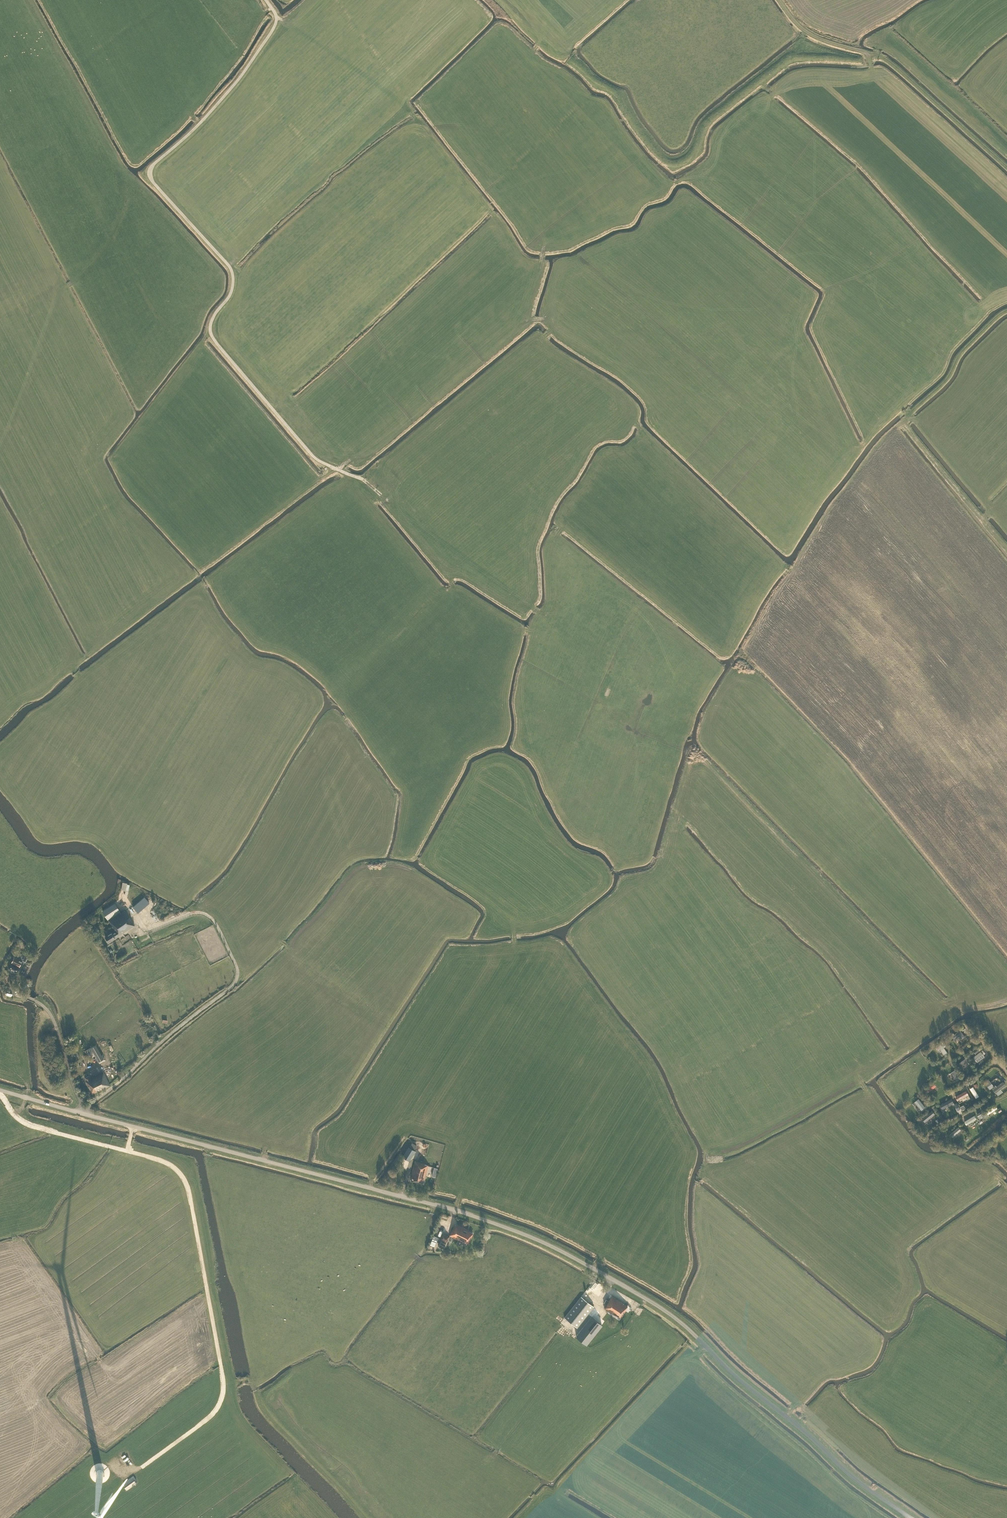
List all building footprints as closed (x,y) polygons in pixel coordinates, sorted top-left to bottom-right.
[(129,886),(130,884),(127,884),(127,882),(123,881),(121,889),(125,890),(128,891),(129,889),(130,889),(131,887),(129,886)] [(144,908),(138,902),(133,906),(138,912),(144,908)] [(121,913),(120,912),(115,903),(103,911),(108,919),(115,930),(115,931),(112,933),(111,931),(107,933),(108,934),(105,936),(109,942),(135,925),(125,910),(121,913)] [(9,968),(17,972),(19,967),(23,960),(22,960),(15,956),(11,963),(9,968)] [(955,1038),(961,1035),(963,1037),(966,1035),(961,1027),(952,1033),(955,1038)] [(945,1044),(947,1043),(944,1038),(939,1042),(945,1051),(948,1049),(945,1044)] [(974,1055),(978,1060),(986,1054),(982,1049),(974,1055)] [(968,1054),(959,1060),(962,1064),(970,1058),(968,1054)] [(103,1071),(103,1070),(98,1072),(99,1073),(90,1078),(89,1076),(85,1077),(86,1079),(86,1080),(91,1090),(92,1093),(110,1085),(106,1076),(113,1073),(111,1068),(103,1071)] [(948,1072),(953,1080),(961,1076),(956,1068),(948,1072)] [(996,1082),(997,1083),(994,1085),(996,1090),(1006,1084),(1006,1083),(1004,1077),(996,1082)] [(928,1091),(937,1083),(934,1080),(925,1087),(928,1091)] [(976,1096),(980,1094),(974,1084),(971,1086),(976,1096)] [(958,1098),(963,1096),(964,1098),(971,1095),(968,1088),(956,1093),(958,1098)] [(919,1096),(915,1099),(923,1107),(927,1104),(919,1096)] [(939,1103),(941,1107),(955,1101),(953,1096),(939,1103)] [(989,1112),(998,1106),(997,1103),(987,1109),(989,1112)] [(923,1116),(926,1119),(936,1111),(933,1107),(923,1116)] [(954,1134),(962,1127),(959,1124),(952,1130),(954,1134)] [(409,1160),(415,1150),(408,1146),(402,1156),(409,1160)] [(423,1179),(424,1179),(425,1176),(428,1165),(424,1164),(425,1163),(415,1161),(411,1174),(412,1174),(411,1180),(422,1183),(423,1179)] [(462,1243),(465,1245),(466,1242),(468,1243),(473,1233),(468,1231),(469,1230),(456,1223),(454,1227),(450,1235),(463,1241),(462,1243)] [(443,1234),(440,1241),(445,1244),(449,1236),(443,1234)] [(434,1246),(438,1237),(434,1235),(430,1244),(434,1246)] [(577,1327),(594,1306),(581,1296),(565,1317),(577,1327)] [(628,1306),(625,1304),(612,1296),(609,1301),(606,1299),(604,1303),(606,1304),(607,1305),(604,1308),(607,1310),(608,1310),(614,1315),(615,1314),(620,1317),(628,1306)] [(602,1324),(592,1317),(576,1336),(586,1344),(602,1324)] [(137,1482),(135,1479),(125,1487),(127,1490),(137,1482)]
